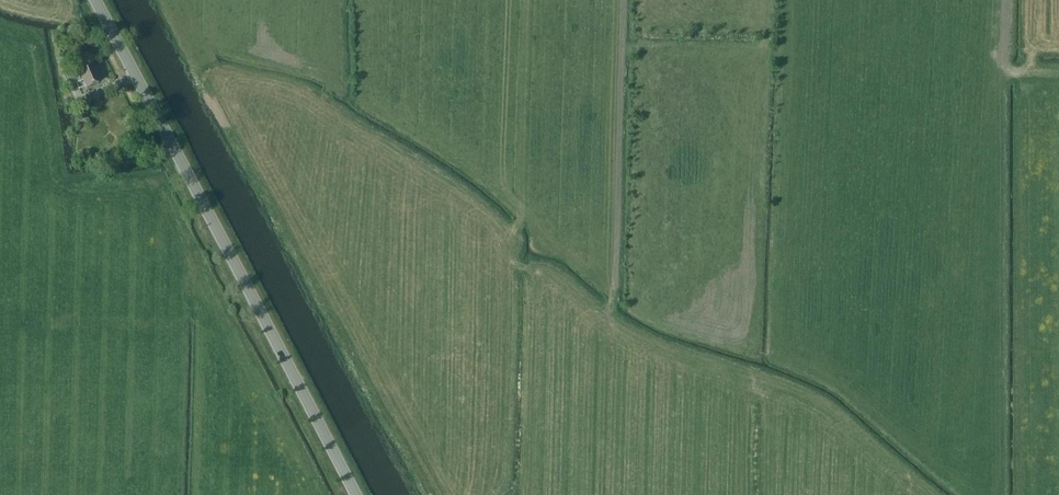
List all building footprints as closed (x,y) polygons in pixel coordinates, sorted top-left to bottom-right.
[(79,69),(86,87),(101,81),(93,63),(79,69)] [(64,75),(69,86),(81,80),(76,69),(64,75)]
